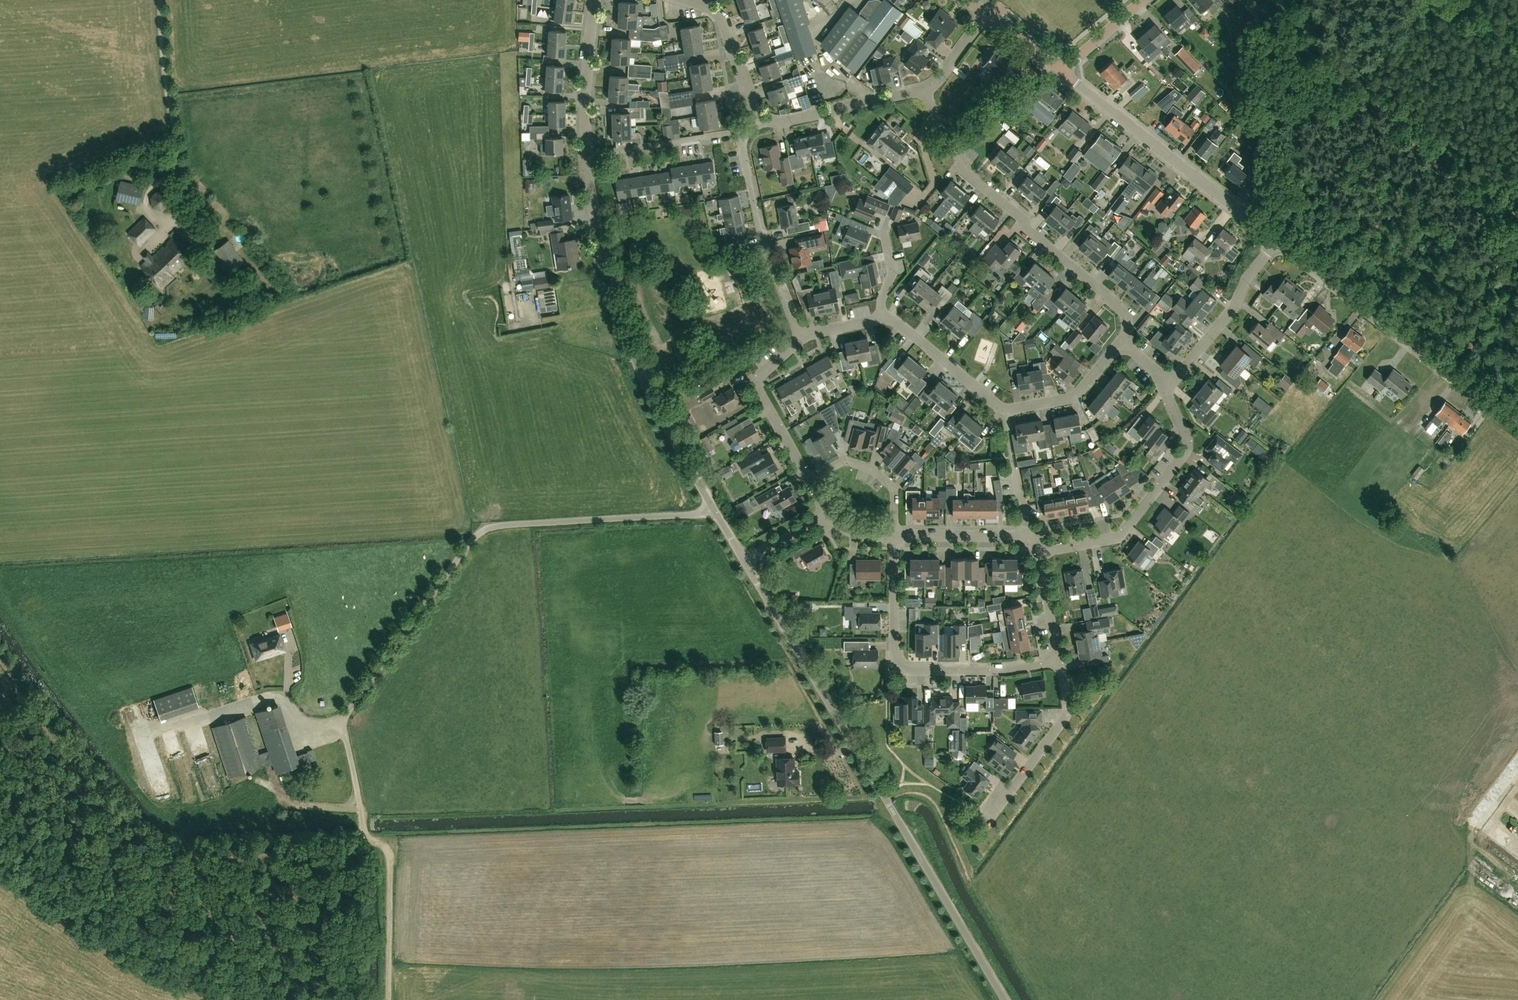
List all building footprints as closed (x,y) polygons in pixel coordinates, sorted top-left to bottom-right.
[(557,8),(573,10),(575,0),(558,0),(557,8)] [(755,0),(738,0),(741,10),(756,5),(755,0)] [(776,0),(772,0),(770,1),(772,9),(778,7),(776,0)] [(790,41),(796,59),(817,52),(808,24),(810,23),(803,0),(777,0),(782,16),(785,24),(787,32),(790,41)] [(833,0),(816,0),(829,15),(839,7),(833,0)] [(894,21),(897,23),(904,14),(887,0),(883,0),(882,2),(880,0),(871,0),(869,0),(859,13),(850,6),(820,44),(856,71),(894,21)] [(905,10),(908,6),(906,4),(907,3),(904,1),(905,0),(892,0),(905,10)] [(1207,6),(1212,12),(1223,2),(1222,0),(1190,0),(1200,12),(1207,6)] [(621,2),(620,14),(637,15),(638,3),(621,2)] [(658,16),(657,3),(650,4),(652,16),(658,16)] [(760,17),(756,5),(741,10),(745,22),(760,17)] [(1188,27),(1198,18),(1189,7),(1183,12),(1177,5),(1164,16),(1174,28),(1183,21),(1188,27)] [(537,14),(537,6),(532,6),(532,14),(531,23),(545,24),(546,18),(538,17),(538,14),(537,14)] [(778,7),(772,9),(770,10),(773,19),(782,16),(778,7)] [(571,22),(573,10),(557,8),(555,20),(571,22)] [(928,23),(935,29),(926,40),(935,47),(944,36),(946,37),(956,23),(946,16),(947,14),(940,9),(928,23)] [(636,27),(637,15),(620,14),(619,26),(636,27)] [(909,27),(907,29),(920,42),(927,35),(919,27),(921,25),(912,16),(905,23),(909,27)] [(660,26),(661,35),(662,39),(669,38),(667,24),(660,25),(660,27),(660,26)] [(787,32),(785,24),(778,26),(781,34),(787,32)] [(1167,37),(1155,24),(1152,26),(1150,24),(1144,29),(1162,49),(1166,55),(1170,52),(1165,46),(1170,42),(1166,38),(1167,37)] [(681,28),(684,42),(702,39),(700,25),(681,28)] [(661,35),(660,26),(658,26),(654,29),(642,27),(641,34),(661,35)] [(749,31),(753,44),(768,39),(764,26),(749,31)] [(1148,61),(1157,53),(1162,49),(1144,29),(1139,34),(1141,36),(1137,40),(1144,47),(1139,51),(1148,61)] [(550,30),(549,43),(566,44),(566,32),(550,30)] [(790,41),(787,32),(781,34),(784,43),(790,41)] [(613,38),(612,51),(630,51),(638,52),(641,52),(641,46),(631,46),(631,39),(613,38)] [(704,51),(702,39),(684,42),(685,54),(704,51)] [(772,51),(768,39),(753,44),(757,56),(772,51)] [(917,39),(909,49),(903,58),(907,61),(905,64),(918,74),(928,60),(921,55),(927,47),(917,39)] [(565,56),(566,44),(549,43),(548,55),(565,56)] [(887,50),(880,44),(877,49),(884,54),(887,50)] [(998,94),(1008,87),(1008,86),(1001,81),(1010,69),(1013,65),(995,51),(994,52),(989,48),(979,60),(984,64),(983,66),(984,66),(983,67),(995,76),(987,85),(998,94)] [(1182,48),(1175,55),(1193,74),(1200,67),(1182,48)] [(765,80),(781,74),(779,66),(786,64),(785,61),(795,57),(792,49),(772,56),(774,62),(760,66),(765,80)] [(637,58),(638,52),(630,51),(612,51),(612,63),(629,64),(630,57),(637,58)] [(664,56),(665,63),(679,61),(678,54),(664,56)] [(1151,59),(1154,65),(1166,60),(1163,54),(1151,59)] [(896,57),(883,60),(885,65),(871,68),(874,84),(891,80),(889,71),(899,69),(896,57)] [(680,68),(679,61),(665,63),(666,70),(680,68)] [(1106,66),(1100,72),(1114,89),(1117,86),(1122,92),(1132,83),(1113,61),(1106,66)] [(709,62),(690,65),(692,78),(711,75),(709,62)] [(547,65),(546,77),(563,79),(564,67),(547,65)] [(780,87),(769,91),(773,104),(789,99),(787,93),(796,90),(794,85),(803,82),(801,74),(778,81),(780,87)] [(628,83),(628,77),(628,76),(611,75),(610,88),(628,89),(639,90),(639,84),(628,83)] [(713,88),(711,75),(692,78),(694,89),(694,91),(713,88)] [(824,90),(821,75),(813,77),(817,92),(824,90)] [(531,86),(532,76),(527,76),(527,77),(520,77),(521,94),(527,94),(527,89),(525,90),(525,86),(526,86),(526,85),(531,86)] [(562,91),(563,79),(546,77),(546,89),(562,91)] [(667,90),(666,81),(658,81),(659,91),(667,90)] [(1047,81),(1034,97),(1029,93),(1021,103),(1034,114),(1033,116),(1039,120),(1040,118),(1048,125),(1055,115),(1052,112),(1065,96),(1047,81)] [(1129,93),(1136,101),(1148,91),(1142,83),(1129,93)] [(1187,96),(1195,104),(1205,93),(1196,85),(1187,96)] [(627,101),(628,89),(610,88),(609,100),(627,101)] [(695,97),(694,91),(694,89),(669,94),(670,101),(695,97)] [(670,101),(669,94),(668,91),(659,91),(661,108),(670,108),(670,101)] [(988,103),(982,97),(979,94),(978,94),(970,101),(979,111),(988,103)] [(1169,94),(1159,103),(1167,109),(1175,99),(1169,94)] [(696,104),(696,103),(695,97),(670,101),(670,108),(696,104)] [(696,103),(696,104),(698,116),(717,113),(715,100),(696,103)] [(549,101),(549,114),(566,113),(566,101),(549,101)] [(1185,122),(1179,118),(1183,113),(1174,106),(1165,117),(1169,121),(1165,127),(1169,130),(1169,132),(1172,135),(1175,135),(1185,122)] [(641,118),(641,107),(637,107),(620,107),(620,113),(612,113),(613,115),(609,115),(609,124),(613,124),(613,126),(631,125),(631,118),(641,118)] [(1017,118),(1005,108),(1000,114),(1012,124),(1017,118)] [(1062,123),(1081,138),(1091,125),(1072,111),(1062,123)] [(566,126),(566,113),(549,114),(549,126),(566,126)] [(719,125),(717,113),(698,116),(700,129),(719,125)] [(1211,118),(1205,126),(1211,130),(1217,122),(1211,118)] [(671,120),(672,125),(673,134),(673,138),(680,137),(680,133),(681,133),(679,119),(671,120)] [(1190,126),(1185,122),(1175,135),(1185,142),(1195,130),(1194,130),(1199,123),(1195,119),(1190,126)] [(909,147),(895,136),(896,134),(890,129),(891,128),(883,121),(867,142),(875,149),(876,148),(896,164),(909,147)] [(902,128),(897,123),(893,128),(899,132),(902,128)] [(639,132),(637,132),(631,132),(631,125),(613,126),(613,128),(610,129),(610,138),(614,138),(614,139),(620,139),(620,144),(641,143),(641,134),(639,132)] [(1217,128),(1209,138),(1207,136),(1195,150),(1207,159),(1225,135),(1217,128)] [(549,132),(547,132),(530,132),(530,139),(537,139),(537,143),(541,143),(541,153),(563,153),(562,138),(549,138),(549,132)] [(822,133),(808,136),(811,154),(821,152),(822,158),(836,156),(832,141),(824,143),(822,133)] [(1084,155),(1105,171),(1121,149),(1101,133),(1084,155)] [(811,154),(808,136),(794,139),(798,153),(789,155),(791,169),(805,166),(803,155),(811,154)] [(778,144),(761,148),(766,170),(779,167),(783,185),(794,183),(789,157),(781,159),(778,144)] [(1000,168),(1017,148),(1013,144),(1006,152),(1001,148),(990,160),(1000,168)] [(1075,146),(1067,157),(1074,162),(1082,152),(1075,146)] [(1021,151),(1017,148),(1000,168),(1009,176),(1020,164),(1014,159),(1021,151)] [(1246,173),(1241,169),(1244,166),(1238,161),(1242,157),(1234,151),(1226,162),(1231,165),(1224,173),(1238,184),(1246,173)] [(1130,183),(1143,166),(1129,155),(1119,169),(1124,173),(1121,176),(1130,183)] [(716,181),(713,161),(699,163),(702,182),(703,189),(708,188),(708,183),(708,181),(716,180),(716,181)] [(702,182),(699,163),(685,165),(688,184),(688,186),(694,185),(694,183),(702,182)] [(680,186),(688,184),(685,165),(671,168),(671,171),(674,190),(675,193),(681,192),(680,187),(680,186)] [(1148,170),(1143,166),(1130,183),(1123,191),(1130,197),(1137,189),(1143,194),(1158,175),(1149,169),(1148,170)] [(674,190),(671,171),(657,173),(660,192),(660,193),(667,192),(667,191),(674,190)] [(1098,191),(1110,177),(1102,171),(1091,186),(1098,191)] [(653,193),(660,192),(657,173),(644,175),(647,194),(648,201),(653,200),(652,195),(653,195),(653,193)] [(1026,195),(1042,176),(1039,173),(1033,180),(1027,175),(1017,188),(1026,195)] [(647,194),(644,175),(630,178),(633,197),(633,198),(639,197),(639,196),(647,194)] [(888,176),(879,187),(892,196),(900,185),(888,176)] [(1046,191),(1041,186),(1046,179),(1042,176),(1026,195),(1036,203),(1046,191),(1051,195),(1061,183),(1056,179),(1046,191)] [(633,197),(630,178),(615,180),(619,200),(625,199),(625,198),(633,197)] [(141,202),(144,189),(145,186),(121,180),(117,196),(141,202)] [(937,216),(944,208),(961,188),(951,180),(941,193),(946,197),(937,209),(933,213),(937,216)] [(1157,187),(1147,199),(1155,205),(1164,193),(1157,187)] [(960,208),(970,196),(961,188),(944,208),(937,216),(941,219),(954,203),(960,208)] [(1172,208),(1175,210),(1184,198),(1173,189),(1164,200),(1162,198),(1156,206),(1166,214),(1169,211),(1170,211),(1172,208)] [(1102,208),(1113,199),(1108,192),(1096,201),(1102,208)] [(553,197),(556,220),(573,218),(569,195),(553,197)] [(722,206),(723,213),(742,209),(739,195),(719,199),(721,206),(722,206)] [(1118,214),(1128,201),(1120,195),(1110,207),(1118,214)] [(1068,209),(1059,202),(1061,199),(1056,196),(1044,210),(1049,214),(1045,219),(1054,226),(1066,213),(1065,212),(1068,209)] [(890,204),(874,198),(872,204),(860,199),(854,213),(871,219),(875,210),(885,214),(890,204)] [(779,207),(783,227),(788,226),(789,233),(811,229),(809,221),(798,223),(794,204),(779,207)] [(973,232),(990,212),(981,204),(970,217),(975,222),(969,229),(973,232)] [(899,221),(904,210),(894,206),(890,217),(899,221)] [(1192,225),(1189,228),(1196,234),(1199,230),(1196,227),(1206,215),(1195,206),(1185,219),(1192,225)] [(726,226),(745,222),(742,209),(723,213),(722,213),(722,214),(717,215),(718,220),(723,219),(724,220),(725,220),(726,226)] [(1000,220),(990,212),(973,232),(977,235),(983,228),(988,233),(1000,220)] [(1079,215),(1077,218),(1072,214),(1070,216),(1066,213),(1054,226),(1063,234),(1072,224),(1076,228),(1084,218),(1079,215)] [(843,215),(841,222),(835,235),(844,239),(863,247),(869,233),(854,227),(856,220),(843,215)] [(156,229),(145,217),(128,233),(140,245),(156,229)] [(537,221),(538,229),(554,227),(553,219),(537,221)] [(830,219),(822,219),(822,232),(831,231),(830,219)] [(944,237),(948,232),(934,220),(930,225),(944,237)] [(728,241),(748,237),(745,222),(726,226),(725,227),(720,228),(721,234),(726,233),(726,234),(728,234),(729,241),(728,241)] [(901,241),(921,237),(918,222),(898,226),(901,241)] [(1116,222),(1109,223),(1110,233),(1117,232),(1116,222)] [(1095,236),(1097,234),(1102,229),(1097,225),(1095,227),(1090,223),(1083,233),(1087,236),(1079,247),(1089,255),(1100,240),(1095,236)] [(1162,237),(1167,241),(1172,234),(1171,233),(1174,230),(1170,227),(1162,237)] [(1223,228),(1211,244),(1224,254),(1237,238),(1223,228)] [(564,231),(552,233),(558,269),(581,265),(576,239),(565,241),(564,231)] [(812,263),(809,249),(826,246),(823,233),(797,239),(798,246),(790,248),(794,267),(812,263)] [(1111,256),(1119,245),(1114,241),(1112,244),(1103,236),(1100,240),(1089,255),(1097,262),(1106,252),(1111,256)] [(173,237),(158,252),(177,271),(192,256),(173,237)] [(1190,261),(1203,244),(1195,238),(1182,255),(1190,261)] [(235,269),(244,262),(228,241),(219,248),(235,269)] [(995,268),(1001,261),(1007,266),(1020,250),(1010,241),(1003,249),(996,244),(984,258),(995,268)] [(1211,250),(1203,244),(1190,261),(1193,258),(1201,263),(1211,250)] [(1159,256),(1170,267),(1178,259),(1166,248),(1159,256)] [(177,271),(158,252),(153,257),(150,254),(145,258),(147,260),(141,265),(162,287),(175,276),(173,274),(177,271)] [(931,275),(923,268),(931,258),(929,256),(921,266),(908,282),(913,286),(908,293),(919,302),(932,287),(926,282),(931,275)] [(877,270),(875,261),(863,263),(862,257),(839,261),(843,277),(860,273),(863,287),(878,284),(875,270),(877,270)] [(1118,282),(1135,262),(1131,258),(1127,263),(1122,258),(1119,262),(1117,263),(1108,274),(1118,282)] [(1034,285),(1046,271),(1035,262),(1029,269),(1024,264),(1013,278),(1022,286),(1028,280),(1034,285)] [(1137,277),(1132,273),(1138,265),(1135,262),(1118,282),(1127,290),(1137,277)] [(1233,274),(1240,269),(1236,264),(1229,270),(1233,274)] [(1157,280),(1165,270),(1162,267),(1154,277),(1153,277),(1136,297),(1146,305),(1151,298),(1155,301),(1160,296),(1150,288),(1157,280)] [(548,276),(547,270),(533,272),(534,276),(521,278),(523,290),(535,288),(536,289),(550,287),(548,276)] [(829,271),(832,286),(841,284),(838,270),(829,271)] [(1055,278),(1046,271),(1034,285),(1040,290),(1035,296),(1044,304),(1058,287),(1057,286),(1054,289),(1049,285),(1055,278)] [(1136,297),(1153,277),(1149,273),(1142,282),(1137,277),(1127,290),(1136,297)] [(994,275),(990,284),(998,287),(1002,279),(994,275)] [(1198,293),(1194,298),(1209,310),(1217,300),(1210,294),(1213,289),(1198,276),(1190,287),(1198,293)] [(1279,306),(1296,285),(1286,277),(1278,287),(1273,283),(1264,293),(1279,306)] [(941,308),(953,294),(958,287),(952,282),(947,288),(943,285),(937,292),(932,287),(919,302),(930,311),(935,304),(941,308)] [(1306,293),(1296,285),(1279,306),(1284,300),(1289,303),(1283,310),(1294,319),(1303,307),(1298,303),(1306,293)] [(826,312),(821,291),(814,293),(813,287),(796,291),(803,308),(810,306),(812,315),(826,312)] [(1065,310),(1077,296),(1067,288),(1064,292),(1058,287),(1044,304),(1050,308),(1053,305),(1057,308),(1059,306),(1065,310)] [(552,288),(544,289),(538,290),(541,307),(546,306),(554,304),(552,288)] [(835,288),(821,291),(826,312),(840,309),(835,288)] [(952,328),(964,314),(968,308),(958,300),(959,299),(953,294),(941,308),(940,309),(946,314),(941,320),(952,328)] [(1087,304),(1077,296),(1065,310),(1068,313),(1063,319),(1075,329),(1076,329),(1089,313),(1083,308),(1087,304)] [(1209,310),(1194,298),(1189,304),(1181,297),(1173,307),(1176,309),(1192,322),(1195,318),(1199,321),(1209,310)] [(1040,316),(1043,312),(1033,301),(1029,305),(1040,316)] [(1307,307),(1298,319),(1296,317),(1289,326),(1297,332),(1305,323),(1311,328),(1315,323),(1324,331),(1334,319),(1324,310),(1325,309),(1319,304),(1313,312),(1307,307)] [(1187,328),(1192,322),(1176,309),(1167,320),(1175,326),(1171,331),(1184,342),(1192,332),(1187,328)] [(972,336),(985,320),(990,314),(988,313),(983,319),(973,311),(968,317),(964,314),(952,328),(953,330),(952,331),(959,337),(961,336),(966,331),(972,336)] [(1107,326),(1095,315),(1082,331),(1095,341),(1107,326)] [(1144,327),(1149,331),(1157,321),(1153,317),(1144,327)] [(1147,321),(1144,318),(1136,328),(1139,331),(1147,321)] [(1249,333),(1266,347),(1272,340),(1277,343),(1285,334),(1270,321),(1265,327),(1258,322),(1249,333)] [(1328,369),(1336,376),(1365,339),(1351,327),(1342,339),(1345,342),(1334,356),(1335,356),(1331,361),(1333,362),(1328,369)] [(1083,335),(1076,329),(1075,329),(1066,340),(1074,346),(1083,335)] [(1184,342),(1171,331),(1167,336),(1159,330),(1150,340),(1166,353),(1170,348),(1176,352),(1184,342)] [(868,338),(857,340),(861,360),(867,359),(868,365),(881,362),(877,344),(869,345),(868,338)] [(1076,358),(1061,346),(1061,345),(1052,338),(1051,338),(1056,343),(1050,351),(1061,360),(1054,368),(1068,380),(1078,369),(1071,364),(1076,358)] [(861,360),(857,340),(845,343),(847,350),(839,352),(843,370),(856,367),(854,361),(861,360)] [(1013,352),(1012,342),(1004,343),(1006,353),(1013,352)] [(1237,344),(1228,355),(1243,367),(1248,361),(1254,366),(1262,357),(1246,343),(1242,349),(1237,344)] [(906,376),(918,363),(909,355),(903,362),(896,357),(891,364),(887,361),(882,367),(886,370),(895,378),(900,371),(906,376)] [(1251,373),(1243,367),(1228,355),(1220,365),(1225,368),(1221,374),(1237,387),(1245,378),(1246,379),(1251,373)] [(828,356),(817,362),(833,388),(837,386),(833,380),(832,379),(831,377),(838,373),(828,356)] [(1045,361),(1040,361),(1034,362),(1035,370),(1029,371),(1033,388),(1044,386),(1042,373),(1048,372),(1047,365),(1045,361)] [(833,388),(817,362),(807,368),(808,370),(817,384),(824,381),(825,383),(825,385),(829,390),(833,388)] [(1033,388),(1029,371),(1018,373),(1016,362),(1009,363),(1012,378),(1018,377),(1020,390),(1033,388)] [(927,370),(918,363),(906,376),(912,381),(908,387),(917,395),(927,382),(921,377),(927,370)] [(1119,369),(1111,379),(1132,396),(1135,398),(1138,394),(1135,392),(1127,385),(1132,380),(1119,369)] [(1380,390),(1385,384),(1401,397),(1411,384),(1401,376),(1401,375),(1393,369),(1386,378),(1375,369),(1367,379),(1380,390)] [(817,384),(808,370),(798,376),(813,403),(817,400),(814,395),(812,394),(811,392),(819,387),(817,384)] [(813,403),(798,376),(788,382),(797,399),(805,395),(806,398),(806,399),(809,405),(813,403)] [(1209,378),(1201,388),(1215,400),(1220,394),(1223,396),(1226,396),(1227,394),(1228,395),(1233,389),(1220,378),(1215,384),(1209,378)] [(1330,385),(1321,378),(1315,385),(1324,392),(1330,385)] [(1132,396),(1111,379),(1104,388),(1116,398),(1121,393),(1129,400),(1132,396)] [(932,397),(938,402),(949,388),(948,387),(949,385),(942,380),(941,381),(940,380),(934,388),(929,384),(919,396),(927,403),(932,397)] [(797,399),(788,382),(777,388),(787,405),(792,415),(796,412),(793,406),(792,405),(790,403),(797,399)] [(700,394),(698,395),(701,402),(703,400),(704,400),(716,393),(712,387),(700,394)] [(741,401),(734,388),(715,398),(722,411),(741,401)] [(952,403),(958,395),(949,388),(938,402),(933,407),(946,419),(956,406),(952,403)] [(1112,404),(1116,398),(1104,388),(1096,397),(1117,414),(1120,410),(1112,404)] [(1209,407),(1212,404),(1215,400),(1201,388),(1192,398),(1199,404),(1193,412),(1203,420),(1202,421),(1208,426),(1211,423),(1218,414),(1209,407)] [(1117,414),(1096,397),(1088,407),(1101,417),(1105,411),(1114,418),(1117,414)] [(1443,419),(1449,423),(1450,424),(1460,412),(1446,401),(1433,417),(1427,412),(1418,423),(1420,424),(1408,440),(1419,449),(1443,419)] [(964,432),(974,420),(965,412),(962,416),(956,412),(944,426),(953,434),(958,428),(964,432)] [(1471,421),(1460,412),(1450,424),(1461,433),(1471,421)] [(1078,413),(1066,415),(1069,433),(1081,430),(1078,413)] [(1148,438),(1159,423),(1149,415),(1147,418),(1142,414),(1127,432),(1138,441),(1143,434),(1147,437),(1148,438)] [(1069,433),(1066,415),(1055,417),(1056,427),(1049,428),(1052,446),(1052,445),(1059,443),(1059,440),(1064,439),(1063,434),(1069,433)] [(731,437),(732,437),(734,441),(733,441),(731,443),(731,446),(733,448),(735,449),(737,449),(743,446),(760,436),(753,424),(749,417),(727,430),(731,437)] [(862,446),(867,423),(862,421),(850,418),(845,439),(851,441),(850,445),(862,448),(862,446)] [(1052,446),(1049,428),(1043,429),(1042,419),(1029,422),(1032,439),(1038,438),(1040,448),(1052,446)] [(984,427),(974,420),(964,432),(959,438),(973,449),(980,441),(975,437),(977,435),(984,427)] [(874,449),(875,445),(881,447),(882,444),(887,426),(875,423),(868,421),(868,423),(867,423),(862,446),(874,449)] [(910,446),(899,439),(902,431),(898,429),(900,424),(901,424),(895,421),(895,422),(887,437),(883,444),(880,451),(886,456),(883,459),(893,467),(905,452),(909,447),(910,446)] [(1032,439),(1029,422),(1016,424),(1018,433),(1012,434),(1015,453),(1028,450),(1026,440),(1032,439)] [(1160,424),(1159,423),(1148,438),(1147,437),(1145,441),(1152,446),(1148,452),(1146,454),(1147,458),(1153,463),(1157,459),(1159,461),(1166,452),(1164,450),(1170,442),(1165,438),(1167,435),(1157,427),(1160,424)] [(815,454),(821,451),(824,456),(835,449),(831,442),(836,439),(828,424),(817,431),(820,436),(815,439),(813,436),(807,440),(815,454)] [(1100,438),(1093,425),(1086,429),(1093,441),(1100,438)] [(1443,437),(1450,442),(1453,437),(1446,432),(1443,437)] [(1243,454),(1230,444),(1217,434),(1206,448),(1212,453),(1208,460),(1221,470),(1230,458),(1236,463),(1243,454)] [(701,439),(708,452),(714,449),(706,437),(701,439)] [(910,442),(915,447),(920,442),(915,437),(910,442)] [(1429,458),(1435,450),(1431,447),(1425,455),(1429,458)] [(739,461),(740,463),(737,465),(739,469),(742,467),(746,473),(753,468),(759,478),(778,467),(770,452),(762,456),(759,450),(739,461)] [(911,457),(905,452),(893,467),(903,475),(908,469),(913,474),(925,460),(916,451),(911,457)] [(946,477),(946,461),(938,462),(938,478),(946,477)] [(1120,473),(1110,480),(1120,495),(1131,488),(1124,477),(1132,471),(1121,463),(1116,467),(1120,473)] [(1129,479),(1138,487),(1149,474),(1140,467),(1129,479)] [(1220,490),(1225,483),(1210,472),(1206,477),(1195,469),(1187,479),(1203,491),(1206,486),(1211,490),(1215,486),(1220,490)] [(1120,495),(1110,480),(1105,474),(1090,484),(1093,494),(1094,497),(1102,492),(1109,502),(1120,495)] [(1057,515),(1053,492),(1045,493),(1042,476),(1033,477),(1038,503),(1043,502),(1046,517),(1057,515)] [(877,478),(869,487),(874,492),(883,484),(877,478)] [(1003,496),(1001,487),(1000,479),(993,480),(995,488),(997,498),(986,498),(987,516),(997,516),(997,502),(1003,502),(1003,496)] [(1087,495),(1093,494),(1090,484),(1088,479),(1082,480),(1083,485),(1074,486),(1074,488),(1078,511),(1089,509),(1087,495)] [(1203,500),(1199,496),(1203,491),(1187,479),(1179,489),(1184,493),(1179,498),(1197,512),(1202,507),(1199,505),(1203,500)] [(1068,513),(1062,482),(1059,482),(1059,485),(1060,491),(1053,492),(1057,515),(1068,513)] [(1078,511),(1074,488),(1067,489),(1066,483),(1063,484),(1062,482),(1068,513),(1078,511)] [(763,507),(770,503),(776,505),(779,509),(796,499),(789,487),(783,490),(780,484),(757,497),(763,507)] [(946,507),(946,488),(946,490),(939,490),(939,493),(932,493),(932,497),(926,497),(926,516),(939,516),(939,507),(946,507)] [(964,516),(964,498),(956,498),(956,488),(946,488),(946,507),(947,507),(947,509),(954,509),(954,516),(964,516)] [(926,516),(926,497),(920,497),(920,490),(907,490),(907,507),(913,507),(913,516),(926,516)] [(975,516),(975,494),(972,494),(970,492),(965,492),(965,498),(964,498),(964,516),(975,516)] [(987,516),(986,498),(976,498),(976,494),(975,494),(975,516),(987,516)] [(1166,536),(1177,522),(1181,525),(1191,513),(1180,505),(1173,513),(1165,507),(1157,517),(1159,519),(1154,526),(1166,536)] [(1139,565),(1148,553),(1152,556),(1159,547),(1149,539),(1144,544),(1139,540),(1127,555),(1139,565)] [(803,555),(810,567),(828,557),(821,544),(813,548),(809,542),(792,552),(795,559),(803,555)] [(925,585),(925,559),(911,559),(911,574),(905,574),(905,586),(913,586),(913,585),(925,585)] [(945,584),(945,566),(945,564),(939,564),(939,559),(925,559),(925,585),(925,586),(933,586),(933,584),(945,584)] [(952,566),(945,566),(945,584),(945,585),(959,585),(959,577),(965,577),(965,559),(952,559),(952,566)] [(965,559),(965,577),(965,584),(985,584),(985,572),(978,572),(978,559),(965,559)] [(1005,577),(1005,559),(993,559),(993,572),(987,572),(987,584),(1000,584),(1000,577),(1005,577)] [(1017,559),(1005,559),(1005,577),(1011,577),(1011,580),(1017,580),(1017,584),(1023,584),(1023,572),(1017,572),(1017,559)] [(850,586),(858,586),(858,578),(881,578),(881,560),(857,560),(857,565),(850,565),(850,586)] [(1125,586),(1122,569),(1105,572),(1106,580),(1099,581),(1102,597),(1118,594),(1117,587),(1125,586)] [(1082,570),(1065,573),(1069,594),(1086,591),(1082,570)] [(813,602),(797,602),(797,611),(805,611),(805,615),(812,615),(813,611),(813,602)] [(1002,608),(1001,602),(987,605),(988,611),(1002,608)] [(1093,618),(1099,616),(1096,603),(1090,604),(1093,618)] [(1005,608),(1005,612),(999,613),(1000,620),(1024,615),(1022,604),(1005,608)] [(880,613),(867,613),(867,606),(846,606),(846,618),(860,618),(860,628),(880,628),(880,613)] [(274,611),(267,613),(270,625),(277,622),(274,611)] [(1026,626),(1024,615),(1000,620),(1001,626),(1002,630),(1026,626)] [(1109,617),(1105,618),(1087,622),(1088,630),(1076,632),(1078,645),(1099,641),(1097,633),(1112,631),(1109,617)] [(280,620),(282,630),(294,627),(292,618),(280,620)] [(932,654),(932,643),(939,643),(939,624),(924,624),(924,632),(917,632),(917,654),(932,654)] [(977,632),(975,624),(968,625),(968,634),(977,632)] [(959,654),(959,643),(966,643),(966,625),(954,625),(954,632),(944,632),(944,654),(959,654)] [(1028,636),(1026,626),(1002,630),(1004,640),(1028,636)] [(276,638),(275,636),(261,641),(262,644),(252,647),(256,659),(284,650),(280,637),(276,638)] [(1030,647),(1028,636),(1004,640),(1005,649),(1006,649),(1008,657),(1014,656),(1013,651),(1030,647)] [(854,651),(854,667),(878,667),(878,650),(860,650),(860,641),(844,641),(844,651),(854,651)] [(1102,656),(1099,641),(1078,645),(1080,657),(1094,655),(1096,663),(1109,661),(1108,654),(1102,656)] [(1022,684),(1025,699),(1045,695),(1044,689),(1045,689),(1044,680),(1022,684)] [(967,686),(967,701),(986,701),(986,710),(993,710),(993,708),(993,698),(987,698),(987,686),(967,686)] [(188,712),(202,708),(197,690),(158,702),(164,720),(177,716),(177,718),(189,714),(188,712)] [(923,721),(923,709),(923,704),(917,704),(917,696),(903,696),(903,702),(895,702),(895,722),(909,722),(909,716),(917,716),(917,721),(923,721)] [(959,723),(959,710),(959,702),(952,702),(952,696),(946,696),(946,697),(932,697),(932,706),(925,706),(925,722),(934,722),(934,712),(952,712),(952,723),(959,723)] [(1008,698),(993,698),(993,708),(1008,708),(1008,698)] [(298,765),(295,756),(278,705),(256,712),(269,750),(258,754),(262,766),(273,762),(276,772),(298,765)] [(1041,721),(1041,713),(1041,711),(1017,711),(1017,722),(1024,721),(1024,724),(1013,738),(1026,748),(1040,729),(1037,727),(1037,721),(1041,721)] [(213,727),(229,778),(262,766),(258,754),(246,716),(213,727)] [(919,725),(920,742),(929,741),(928,725),(919,725)] [(723,732),(715,732),(716,746),(724,745),(723,732)] [(768,751),(786,750),(785,738),(767,738),(768,751)] [(990,747),(996,751),(989,761),(1006,774),(1016,762),(1005,753),(1009,747),(996,738),(990,747)] [(187,756),(181,739),(169,744),(175,760),(187,756)] [(777,758),(778,784),(795,784),(795,783),(799,783),(799,772),(794,772),(794,758),(777,758)] [(975,760),(967,770),(962,777),(969,781),(964,788),(976,797),(984,786),(985,786),(990,780),(980,773),(984,768),(975,760)] [(222,782),(220,770),(211,772),(214,784),(222,782)]
